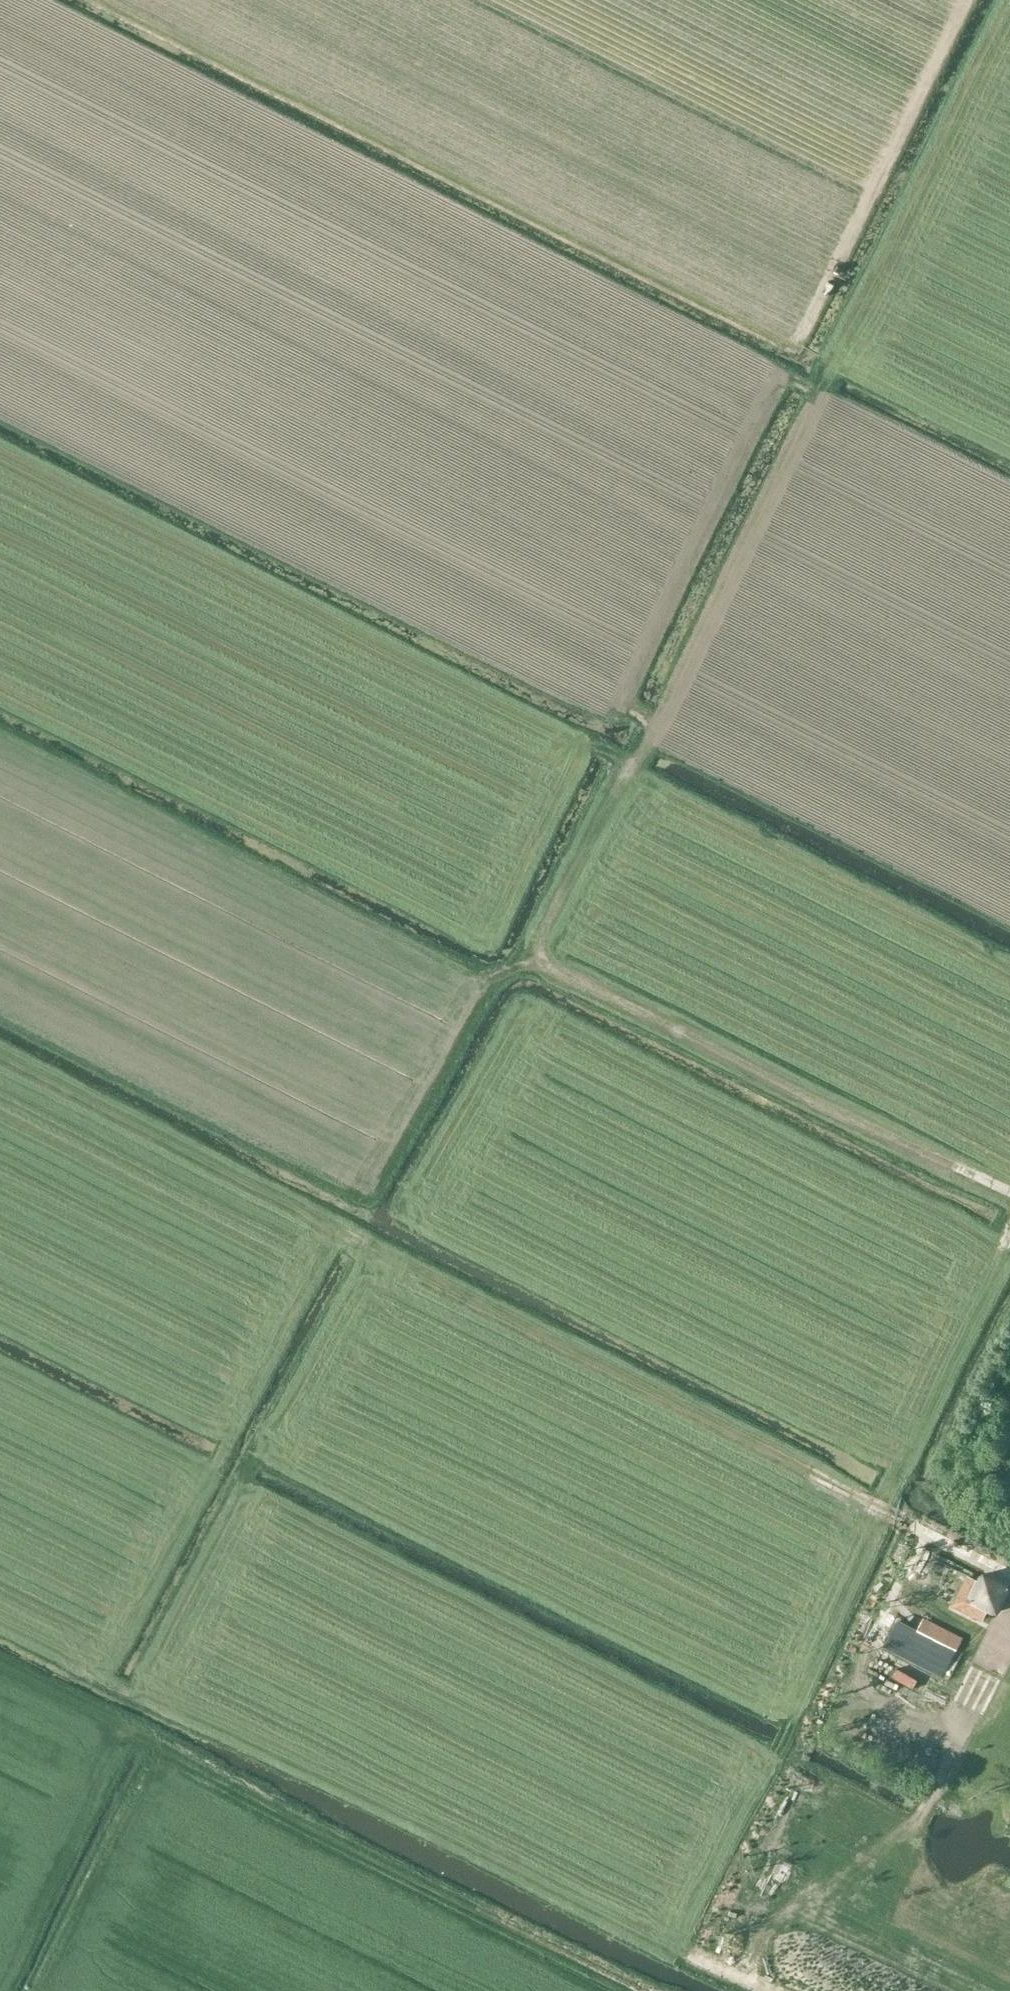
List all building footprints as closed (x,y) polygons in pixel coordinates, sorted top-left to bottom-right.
[(953,1605),(983,1620),(988,1610),(996,1614),(1009,1586),(1009,1585),(982,1571),(977,1580),(968,1575),(953,1605)]
